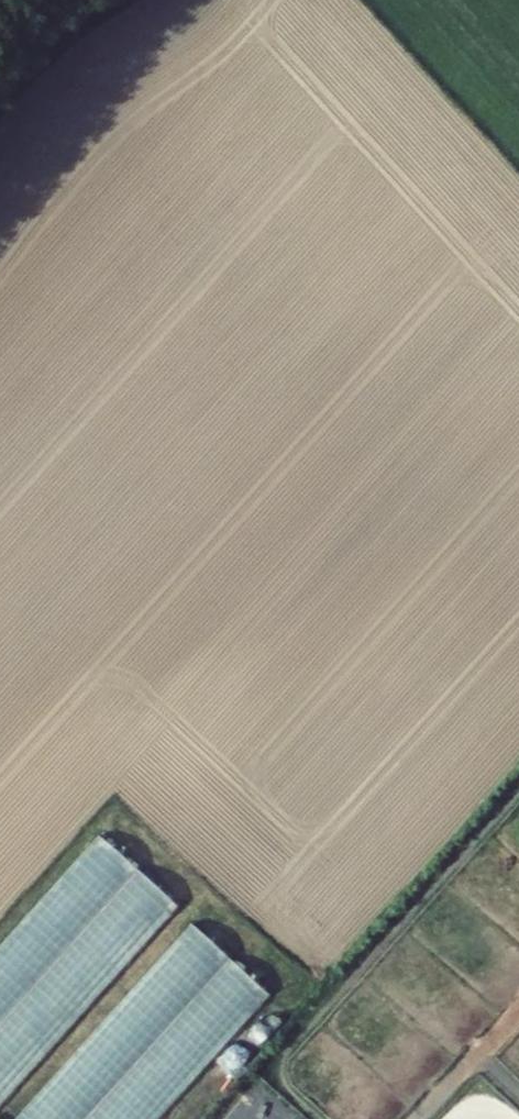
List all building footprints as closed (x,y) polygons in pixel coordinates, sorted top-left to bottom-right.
[(181,902),(99,831),(0,944),(0,1108),(181,902)] [(273,991),(192,920),(15,1118),(160,1118),(273,991)]
